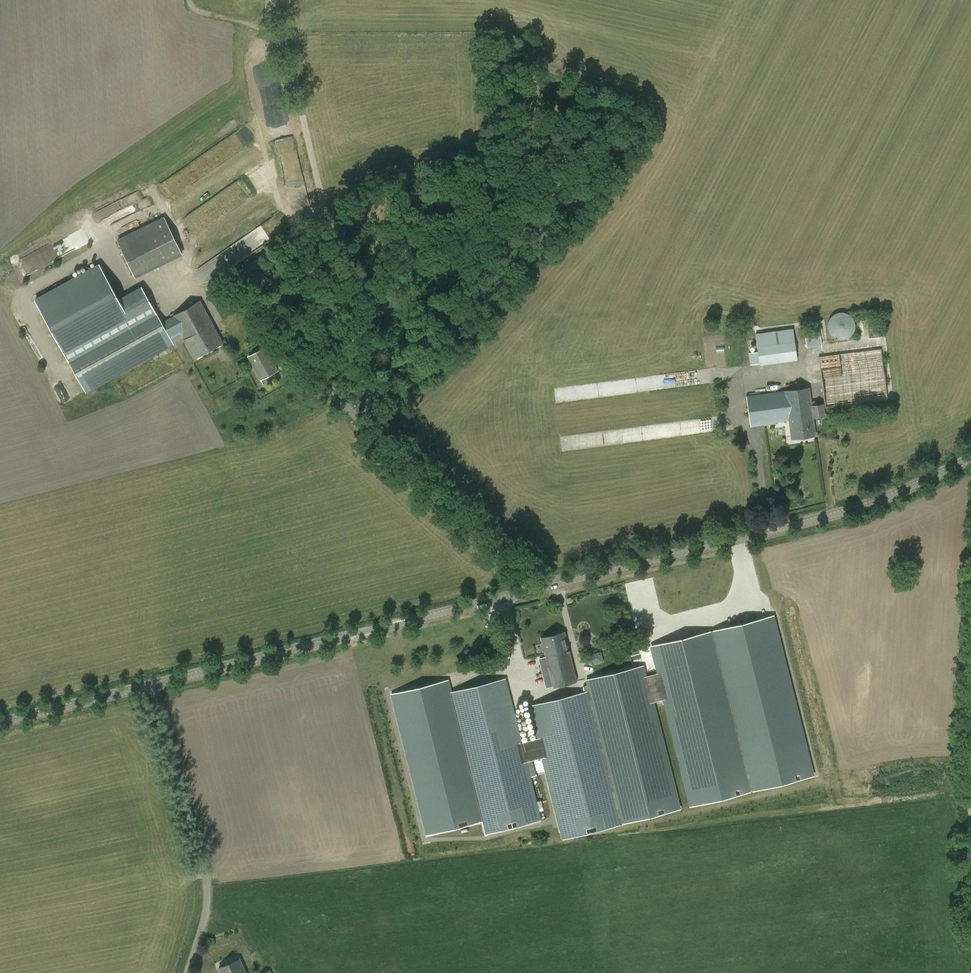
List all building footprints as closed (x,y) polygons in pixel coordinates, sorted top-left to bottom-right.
[(248,127),(233,130),(237,146),(251,143),(248,127)] [(107,215),(110,222),(132,213),(130,207),(107,215)] [(136,278),(183,255),(164,216),(117,239),(136,278)] [(172,341),(162,323),(152,305),(143,288),(119,301),(100,265),(36,300),(64,353),(86,392),(173,343),(172,341)] [(279,304),(287,291),(256,270),(252,276),(250,274),(246,282),(279,304)] [(194,359),(223,343),(200,301),(173,316),(174,317),(162,323),(172,341),(183,334),(186,339),(184,340),(194,359)] [(848,311),(826,318),(833,341),(855,333),(848,311)] [(750,365),(760,364),(760,365),(797,360),(793,329),(756,334),(758,352),(749,353),(750,365)] [(261,380),(279,370),(266,347),(248,356),(261,380)] [(818,356),(825,410),(888,401),(881,348),(818,356)] [(789,420),(791,438),(792,438),(815,435),(813,418),(825,416),(823,404),(811,406),(809,388),(784,391),(746,396),(750,426),(776,423),(775,422),(789,420)] [(658,611),(659,624),(668,623),(668,611),(658,611)] [(772,615),(650,645),(657,673),(664,699),(691,806),(812,776),(772,615)] [(554,688),(577,682),(565,632),(541,638),(554,688)] [(538,738),(521,742),(526,762),(543,758),(544,763),(548,776),(563,837),(564,839),(611,826),(622,824),(624,823),(680,809),(652,702),(664,699),(657,673),(646,676),(643,665),(587,679),(590,691),(589,691),(530,706),(538,738)] [(448,682),(393,696),(428,836),(483,822),(486,834),(541,820),(531,781),(528,767),(526,762),(521,742),(506,679),(475,687),(450,693),(448,682)] [(240,959),(219,968),(221,972),(246,972),(240,959)]
